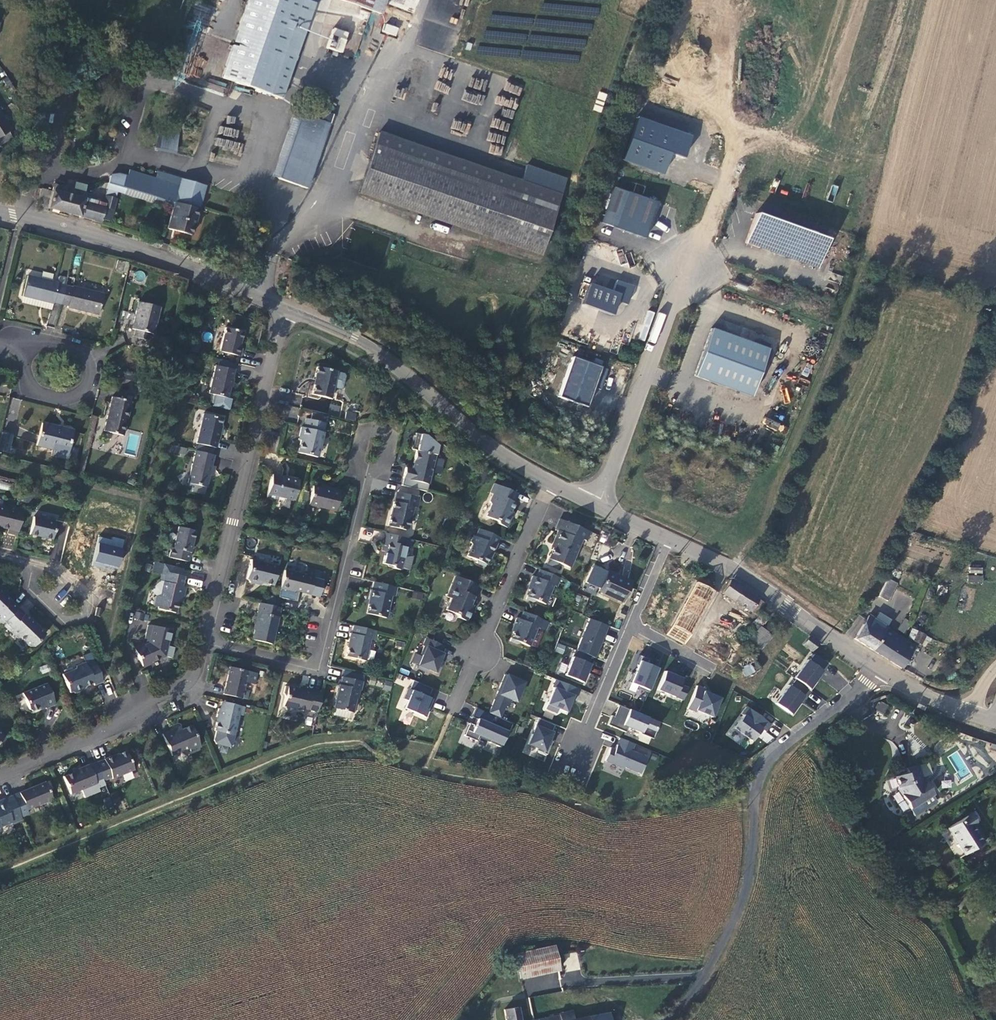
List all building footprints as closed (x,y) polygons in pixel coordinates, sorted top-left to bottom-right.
[(222,80),(283,98),(299,51),(286,46),(294,23),(307,26),(315,3),(306,0),(250,0),(222,80)] [(385,0),(335,0),(380,15),(385,0)] [(389,4),(413,14),(419,0),(390,0),(389,4)] [(299,51),(307,26),(294,23),(286,46),(299,51)] [(382,32),(396,36),(399,27),(385,23),(382,32)] [(341,54),(347,33),(332,28),(326,48),(341,54)] [(206,87),(222,93),(225,84),(209,78),(206,87)] [(504,90),(520,95),(523,87),(507,82),(504,90)] [(464,91),(462,99),(482,106),(484,97),(464,91)] [(601,112),(607,94),(599,91),(593,109),(601,112)] [(12,138),(8,131),(11,130),(0,112),(0,145),(12,138)] [(305,189),(329,125),(301,114),(277,178),(305,189)] [(639,117),(625,161),(666,174),(673,153),(687,157),(694,133),(639,117)] [(453,119),(450,129),(467,135),(471,124),(453,119)] [(237,137),(239,130),(219,126),(218,133),(237,137)] [(156,150),(177,152),(179,131),(158,129),(156,150)] [(503,144),(505,137),(489,131),(486,139),(503,144)] [(216,138),(214,147),(241,151),(243,142),(216,138)] [(491,143),(488,152),(500,156),(503,146),(491,143)] [(359,193),(541,254),(557,206),(375,146),(359,193)] [(125,179),(114,174),(112,178),(108,189),(120,193),(125,179)] [(209,191),(163,175),(160,182),(134,175),(132,181),(125,179),(120,193),(174,213),(167,231),(192,240),(209,191)] [(45,187),(39,207),(80,219),(85,202),(88,192),(57,183),(55,190),(45,187)] [(657,203),(613,188),(601,223),(644,239),(657,203)] [(111,209),(85,202),(80,219),(102,226),(103,223),(107,224),(111,209)] [(803,263),(814,234),(756,212),(746,241),(803,263)] [(790,213),(787,220),(819,231),(822,223),(790,213)] [(433,228),(447,233),(448,227),(435,223),(433,228)] [(817,268),(827,239),(814,234),(803,263),(817,268)] [(633,262),(630,250),(617,253),(620,265),(633,262)] [(53,301),(60,302),(64,283),(22,274),(17,294),(53,302),(53,301)] [(590,283),(582,304),(613,315),(617,301),(627,305),(633,286),(617,280),(613,291),(590,283)] [(106,293),(64,283),(60,302),(67,304),(66,305),(101,313),(106,293)] [(52,308),(53,302),(17,294),(16,300),(52,308)] [(155,347),(164,314),(143,308),(136,334),(141,336),(139,343),(155,347)] [(693,377),(750,397),(767,349),(711,329),(693,377)] [(228,358),(249,363),(250,355),(247,354),(251,338),(234,334),(228,358)] [(572,357),(557,398),(586,408),(593,388),(599,391),(607,370),(572,357)] [(224,372),(217,399),(236,404),(238,393),(240,393),(242,384),(240,383),(242,376),(224,372)] [(339,404),(345,378),(325,373),(323,382),(324,383),(321,400),(339,404)] [(785,387),(780,390),(786,403),(791,401),(785,387)] [(129,443),(137,410),(117,405),(109,438),(129,443)] [(305,409),(303,416),(326,421),(327,414),(305,409)] [(345,419),(355,421),(356,413),(346,411),(345,419)] [(781,432),(785,426),(765,416),(762,423),(781,432)] [(205,449),(223,453),(225,446),(226,446),(229,437),(227,436),(230,424),(212,420),(205,449)] [(326,464),(334,429),(315,425),(311,441),(309,441),(307,446),(310,446),(307,459),(326,464)] [(77,437),(46,430),(41,453),(57,456),(56,462),(70,466),(77,437)] [(17,443),(7,441),(4,459),(14,460),(17,443)] [(440,490),(446,461),(427,456),(423,475),(417,474),(414,485),(440,490)] [(219,472),(221,462),(204,458),(196,489),(203,491),(201,498),(212,501),(217,481),(220,482),(223,473),(219,472)] [(9,490),(10,483),(0,481),(0,488),(9,490)] [(302,508),(308,487),(302,486),(300,486),(281,481),(275,505),(285,507),(286,504),(292,505),(293,507),(299,509),(302,508)] [(506,530),(515,534),(519,524),(517,523),(523,509),(521,508),(525,499),(502,490),(498,499),(501,500),(498,508),(499,511),(494,523),(505,527),(506,530)] [(344,518),(349,498),(340,495),(340,497),(322,493),(317,511),(344,518)] [(24,508),(32,509),(34,500),(27,498),(24,508)] [(427,514),(430,503),(410,499),(408,509),(404,508),(399,533),(419,537),(424,513),(427,514)] [(24,543),(30,520),(0,514),(0,516),(0,534),(15,537),(14,541),(24,543)] [(58,547),(63,529),(40,524),(36,542),(58,547)] [(594,547),(598,538),(567,525),(563,536),(565,537),(560,550),(562,551),(556,565),(557,566),(558,563),(568,567),(567,570),(577,574),(589,545),(594,547)] [(196,567),(204,536),(188,533),(182,554),(180,553),(178,563),(196,567)] [(501,560),(508,543),(487,534),(484,542),(482,542),(479,548),(480,551),(475,562),(484,566),(485,569),(493,572),(499,559),(501,560)] [(414,553),(416,544),(397,539),(392,558),(396,559),(394,570),(402,572),(403,574),(410,576),(413,563),(417,562),(419,554),(414,553)] [(123,549),(98,543),(94,560),(119,566),(123,549)] [(282,591),(286,572),(260,566),(256,584),(260,588),(264,589),(268,587),(282,591)] [(633,580),(608,569),(598,591),(623,602),(633,580)] [(190,582),(192,575),(172,570),(168,587),(172,587),(174,578),(190,582)] [(983,576),(968,575),(967,582),(982,583),(983,576)] [(322,583),(293,576),(289,595),(301,598),(305,597),(318,600),(322,583)] [(564,593),(568,585),(547,576),(544,584),(540,583),(537,591),(539,592),(533,605),(541,609),(544,607),(553,611),(561,592),(564,593)] [(189,592),(192,582),(190,582),(174,578),(172,587),(168,603),(164,602),(161,611),(165,612),(165,614),(183,618),(187,604),(190,604),(193,593),(189,592)] [(751,612),(761,597),(732,578),(722,594),(751,612)] [(898,583),(888,578),(879,596),(890,601),(898,583)] [(715,590),(698,580),(666,635),(684,645),(715,590)] [(482,603),(487,592),(465,583),(456,604),(460,605),(455,617),(466,621),(467,624),(476,628),(480,618),(478,617),(484,603),(482,603)] [(404,603),(407,594),(383,588),(378,605),(379,606),(376,620),(395,624),(400,602),(404,603)] [(14,631),(28,617),(13,602),(14,598),(12,596),(9,595),(6,595),(1,590),(0,591),(0,623),(4,626),(6,623),(14,631)] [(412,597),(423,600),(425,594),(414,591),(412,597)] [(758,616),(767,601),(761,597),(751,612),(758,616)] [(280,650),(289,614),(284,613),(268,609),(266,618),(268,619),(261,645),(280,650)] [(620,609),(613,626),(620,629),(627,612),(620,609)] [(846,634),(853,638),(866,619),(859,615),(846,634)] [(870,615),(854,638),(874,650),(889,627),(870,615)] [(54,642),(28,617),(14,631),(21,638),(19,639),(26,647),(30,647),(38,655),(42,655),(54,642)] [(576,650),(596,658),(609,625),(589,617),(576,650)] [(552,627),(531,618),(528,626),(525,625),(521,633),(523,634),(518,648),(525,651),(528,649),(537,653),(545,634),(548,635),(552,627)] [(750,640),(763,648),(772,634),(759,626),(750,640)] [(918,645),(889,627),(874,650),(903,669),(918,645)] [(927,634),(912,627),(908,638),(922,644),(927,634)] [(173,663),(178,636),(156,631),(153,645),(157,646),(156,652),(154,651),(143,656),(150,672),(173,663)] [(385,646),(386,638),(364,632),(362,641),(360,640),(358,648),(360,648),(357,663),(376,667),(381,645),(385,646)] [(804,645),(813,652),(820,642),(810,635),(804,645)] [(411,664),(438,674),(449,646),(426,638),(420,655),(415,653),(411,664)] [(554,652),(563,654),(565,646),(557,643),(554,652)] [(812,689),(829,663),(813,653),(796,679),(812,689)] [(922,654),(917,659),(929,669),(933,663),(922,654)] [(574,655),(566,675),(585,683),(594,663),(574,655)] [(638,686),(653,690),(660,664),(639,659),(631,690),(636,692),(638,686)] [(744,676),(755,674),(752,664),(742,667),(744,676)] [(111,688),(103,669),(95,672),(93,669),(85,673),(86,674),(71,681),(78,698),(86,699),(91,697),(91,694),(102,689),(103,692),(111,688)] [(685,699),(689,687),(683,685),(686,676),(665,670),(658,691),(685,699)] [(506,672),(488,712),(502,718),(511,699),(518,703),(528,682),(506,672)] [(249,704),(256,677),(238,673),(232,700),(249,704)] [(546,708),(568,717),(579,688),(557,679),(546,708)] [(410,725),(413,715),(425,719),(435,688),(411,680),(405,700),(409,702),(403,723),(410,725)] [(390,690),(392,682),(384,681),(383,689),(390,690)] [(369,705),(373,688),(353,683),(351,692),(350,691),(344,714),(363,718),(367,704),(369,705)] [(777,703),(794,714),(807,694),(791,683),(777,703)] [(695,687),(688,709),(716,718),(723,695),(695,687)] [(64,711),(56,690),(31,700),(37,716),(40,717),(52,712),(54,715),(64,711)] [(316,715),(326,717),(331,697),(312,693),(311,696),(294,692),(292,700),(294,703),(292,711),(295,715),(301,717),(306,715),(316,718),(316,715)] [(874,710),(884,714),(888,705),(879,701),(874,710)] [(618,704),(611,722),(654,739),(661,721),(618,704)] [(766,732),(772,721),(744,705),(726,736),(748,749),(756,736),(768,743),(773,736),(766,732)] [(504,746),(513,723),(496,716),(495,717),(485,713),(486,711),(476,707),(471,721),(469,720),(463,736),(477,741),(479,737),(504,746)] [(252,721),(254,714),(231,708),(229,716),(227,715),(225,724),(227,724),(224,737),(243,741),(247,722),(252,721)] [(547,754),(558,725),(538,717),(527,746),(547,754)] [(0,732),(0,758),(13,744),(0,732)] [(208,753),(199,732),(182,739),(181,736),(170,740),(179,762),(197,755),(198,757),(208,753)] [(641,776),(652,751),(619,736),(607,761),(641,776)] [(121,762),(103,769),(111,787),(118,784),(119,786),(142,777),(134,758),(122,763),(121,762)] [(902,796),(912,811),(936,794),(931,787),(926,790),(924,786),(919,764),(906,768),(907,773),(896,775),(900,789),(902,796)] [(88,776),(70,784),(78,801),(95,793),(94,792),(103,788),(96,771),(87,775),(88,776)] [(33,816),(59,805),(52,789),(26,800),(33,816)] [(29,823),(20,802),(0,811),(1,814),(0,814),(0,840),(7,837),(6,834),(18,829),(17,827),(29,823)] [(978,823),(971,813),(947,829),(965,856),(985,842),(974,825),(978,823)] [(19,832),(31,827),(29,823),(17,827),(18,829),(19,832)] [(560,971),(554,945),(515,954),(521,980),(560,971)] [(578,952),(564,953),(565,971),(579,970),(578,952)] [(519,1007),(504,1009),(506,1019),(521,1019),(519,1007)] [(609,1012),(575,1019),(573,1010),(558,1013),(558,1015),(532,1019),(611,1019),(609,1012)]
